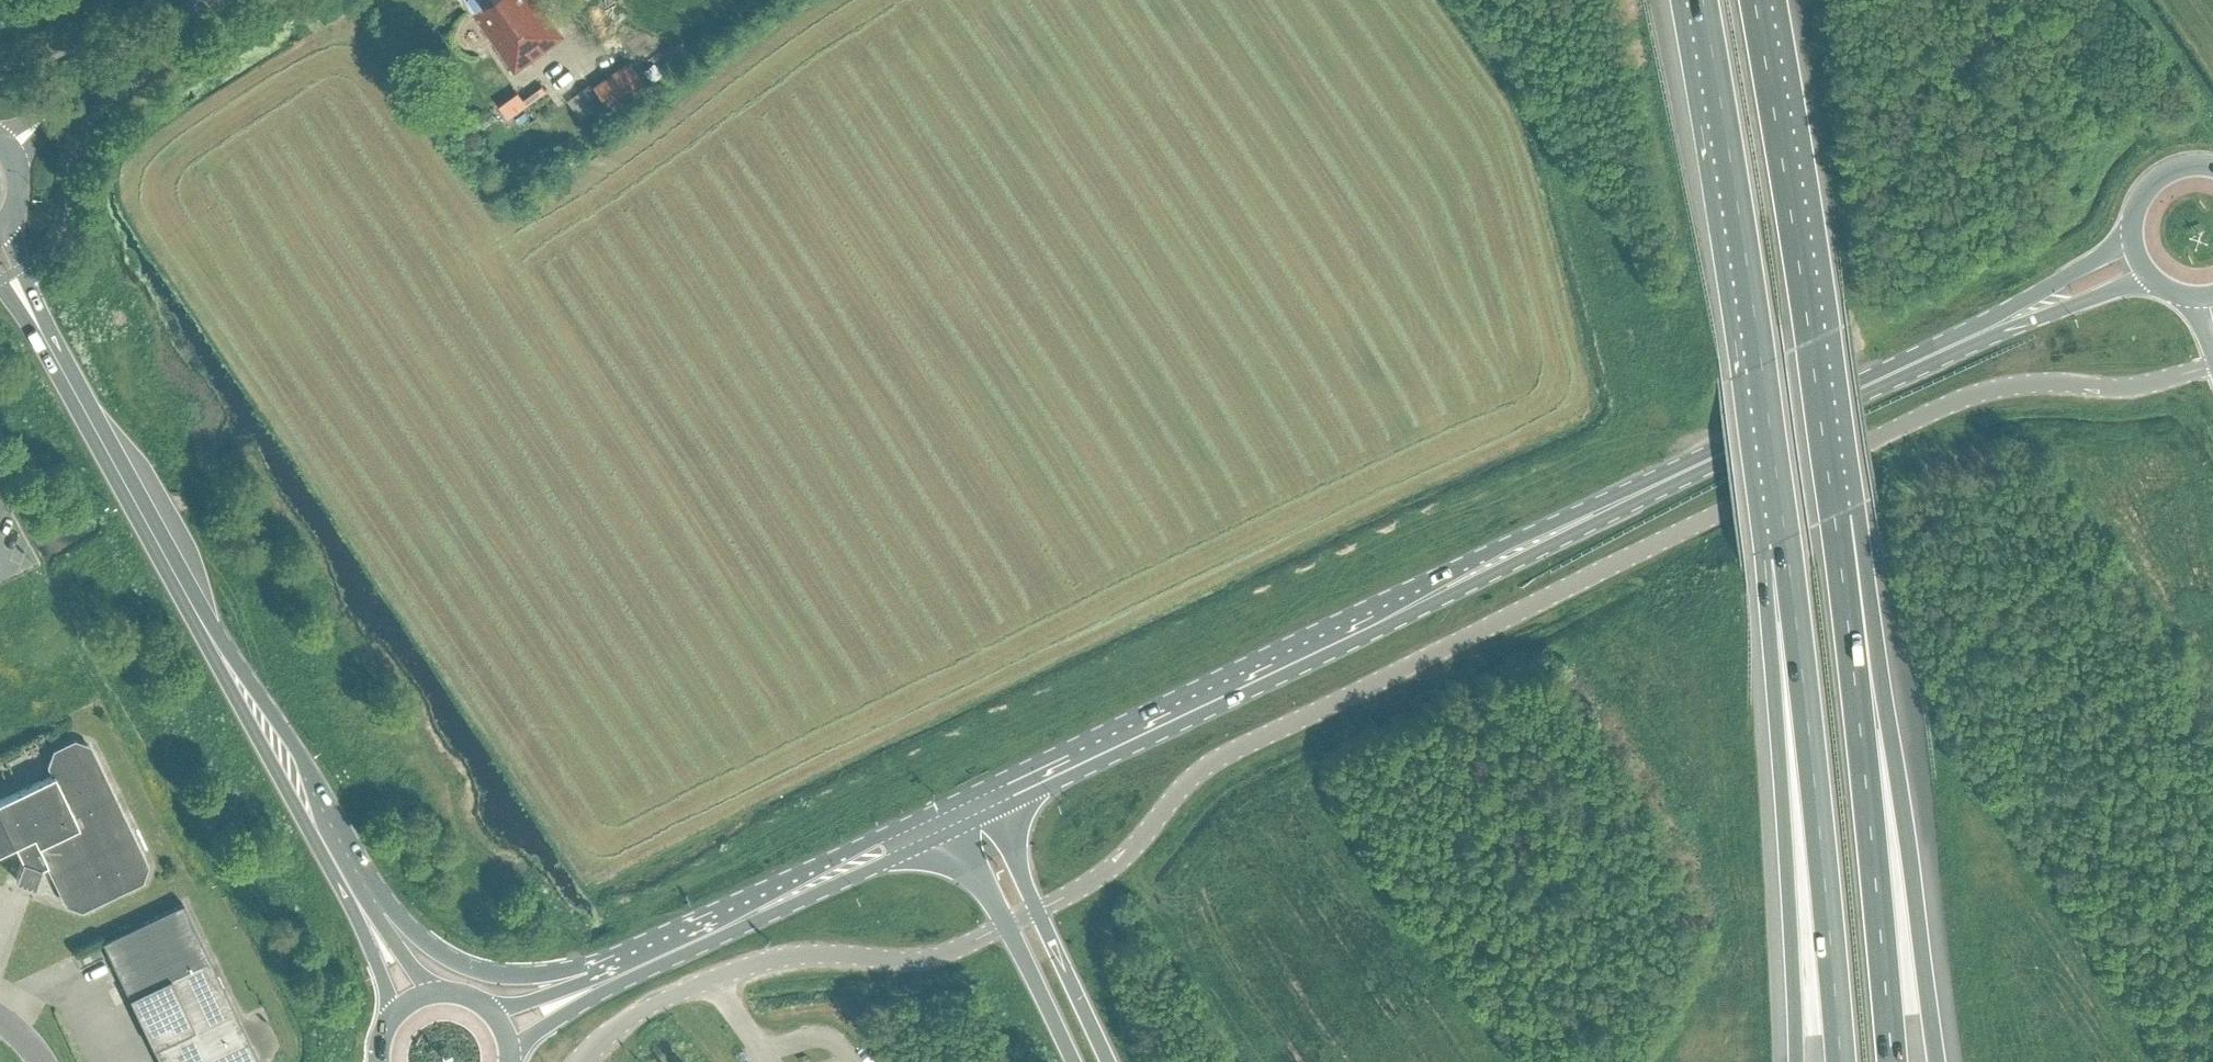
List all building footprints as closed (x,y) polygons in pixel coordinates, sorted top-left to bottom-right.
[(564,35),(539,0),(465,0),(515,70),(564,35)] [(593,84),(613,111),(647,86),(628,59),(593,84)] [(655,61),(643,69),(651,81),(663,73),(655,61)] [(578,92),(593,111),(604,103),(589,83),(578,92)] [(0,798),(0,849),(15,842),(22,858),(15,877),(34,884),(41,864),(46,862),(66,902),(81,908),(141,879),(147,863),(89,744),(74,739),(54,748),(48,764),(53,773),(0,798)] [(119,975),(200,937),(183,901),(102,939),(119,975)] [(119,975),(152,1045),(157,1043),(161,1053),(167,1050),(172,1061),(246,1061),(252,1047),(200,937),(119,975)]
